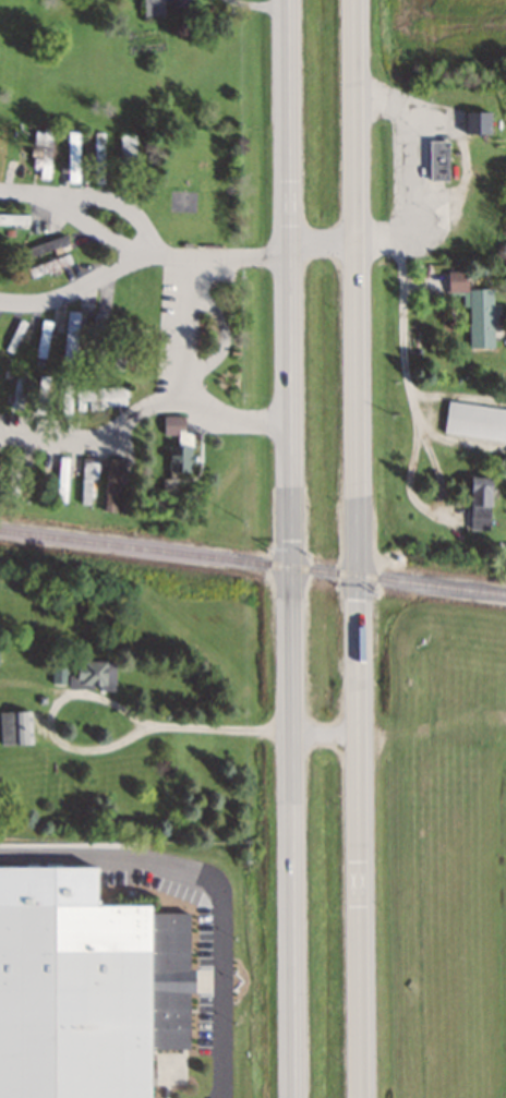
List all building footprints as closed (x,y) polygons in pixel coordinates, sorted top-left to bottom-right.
[(165,17),(165,9),(191,9),(191,0),(143,0),(144,17),(165,17)] [(488,114),(465,114),(465,135),(488,135),(488,114)] [(51,130),(41,130),(41,179),(51,179),(51,130)] [(67,182),(80,182),(80,134),(67,134),(67,182)] [(94,183),(104,183),(104,134),(94,134),(94,183)] [(121,136),(121,173),(137,173),(137,136),(121,136)] [(28,226),(28,216),(0,216),(0,226),(28,226)] [(13,263),(68,248),(65,238),(11,252),(13,263)] [(28,269),(32,280),(72,265),(68,255),(28,269)] [(448,293),(470,293),(469,348),(492,348),(493,288),(469,288),(469,271),(448,271),(448,293)] [(77,367),(79,312),(66,311),(63,366),(77,367)] [(92,368),(104,368),(106,313),(94,313),(92,368)] [(132,320),(120,318),(112,369),(123,371),(132,320)] [(26,322),(18,319),(6,352),(14,355),(26,322)] [(33,356),(43,359),(54,323),(44,320),(33,356)] [(27,372),(17,371),(13,408),(23,409),(27,372)] [(48,413),(51,377),(40,375),(36,412),(48,413)] [(63,416),(73,416),(73,379),(63,379),(63,416)] [(89,409),(128,406),(126,385),(75,390),(77,402),(88,401),(89,409)] [(505,441),(505,409),(448,402),(444,434),(505,441)] [(164,435),(176,435),(176,445),(169,445),(169,472),(191,472),(191,432),(183,432),(183,415),(164,415),(164,435)] [(22,496),(22,452),(10,452),(10,496),(22,496)] [(58,457),(58,502),(69,502),(69,457),(58,457)] [(82,458),(82,505),(93,505),(93,458),(82,458)] [(115,514),(120,460),(109,459),(104,513),(115,514)] [(469,476),(469,527),(490,527),(490,476),(469,476)] [(52,688),(114,688),(114,661),(52,662),(52,688)] [(0,710),(0,744),(32,744),(32,710),(0,710)] [(148,1049),(188,1049),(188,913),(148,913),(148,905),(0,905),(0,1097),(148,1097),(148,1049)]
